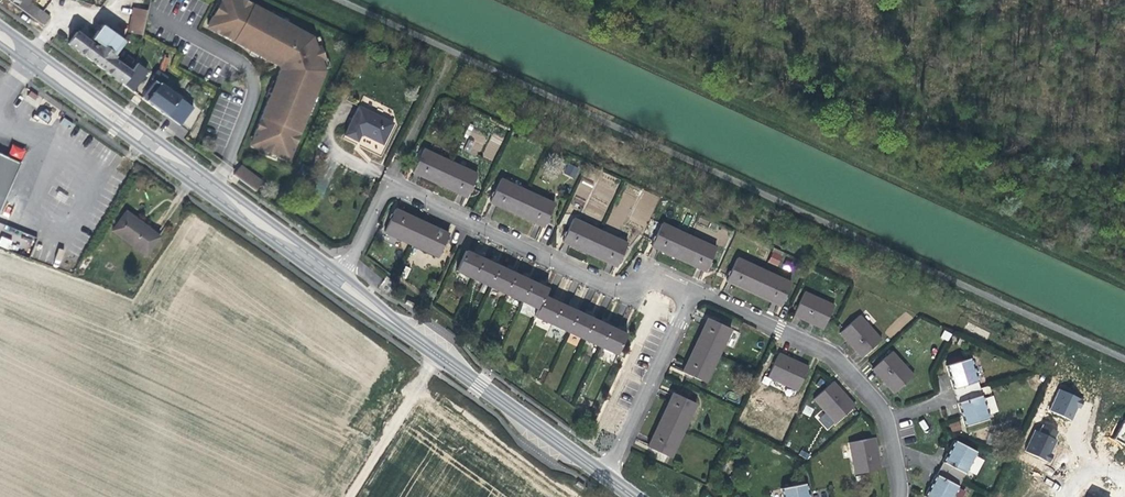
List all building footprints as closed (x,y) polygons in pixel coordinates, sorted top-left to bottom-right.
[(44,26),(50,17),(32,4),(35,0),(8,0),(12,3),(44,26)] [(206,24),(214,28),(213,31),(226,38),(265,59),(276,65),(278,70),(252,137),(254,138),(251,146),(286,160),(289,152),(292,153),(303,125),(320,82),(324,71),(320,60),(324,59),(319,45),(315,46),(311,36),(245,0),(219,0),(206,24)] [(143,33),(148,11),(133,8),(128,32),(142,35),(143,33)] [(132,69),(130,71),(112,58),(124,41),(101,24),(89,42),(76,32),(67,44),(132,91),(147,71),(136,63),(132,69)] [(142,98),(179,125),(193,107),(160,83),(168,59),(163,57),(155,81),(154,81),(142,98)] [(35,100),(38,95),(31,90),(27,95),(35,100)] [(392,124),(358,107),(345,135),(357,140),(360,133),(369,137),(382,143),(392,124)] [(491,135),(481,156),(492,161),(501,140),(491,135)] [(476,174),(423,149),(412,172),(466,197),(476,174)] [(1,208),(21,163),(0,154),(0,211),(1,208)] [(563,173),(575,178),(579,168),(567,163),(563,173)] [(256,191),(264,181),(241,164),(233,174),(256,191)] [(581,178),(574,199),(586,203),(593,182),(581,178)] [(554,204),(500,179),(490,202),(543,226),(554,204)] [(448,234),(395,209),(389,222),(384,232),(438,257),(443,246),(448,234)] [(126,211),(112,231),(146,255),(160,236),(150,228),(149,230),(142,225),(134,219),(135,217),(126,211)] [(627,244),(573,219),(562,241),(616,266),(627,244)] [(715,249),(661,224),(651,246),(705,271),(715,249)] [(9,249),(12,239),(1,236),(0,239),(0,246),(9,249)] [(538,309),(544,297),(548,289),(466,252),(457,272),(538,309)] [(93,257),(86,254),(76,272),(82,275),(93,257)] [(790,283),(736,258),(726,281),(779,306),(790,283)] [(804,293),(794,315),(823,329),(833,306),(804,293)] [(625,334),(544,297),(538,309),(535,317),(616,354),(625,334)] [(859,316),(839,333),(861,357),(880,339),(859,316)] [(729,330),(707,319),(682,372),(705,382),(729,330)] [(892,351),(872,369),(894,393),(913,375),(892,351)] [(807,367),(779,353),(768,377),(796,391),(807,367)] [(953,389),(957,403),(965,426),(988,418),(970,359),(946,366),(953,389)] [(833,382),(813,399),(835,423),(854,405),(833,382)] [(1046,409),(1068,419),(1074,406),(1077,408),(1081,399),(1056,388),(1046,409)] [(694,404),(672,393),(647,446),(670,456),(694,404)] [(805,405),(802,414),(811,416),(813,408),(805,405)] [(1124,445),(1124,421),(1123,420),(1113,440),(1124,445)] [(959,422),(949,424),(951,432),(961,430),(959,422)] [(1051,437),(1055,430),(1040,423),(1036,430),(1032,428),(1022,449),(1046,461),(1050,453),(1048,452),(1054,439),(1051,437)] [(608,433),(603,430),(599,438),(604,440),(608,433)] [(874,438),(848,443),(855,475),(880,469),(874,438)] [(943,462),(936,475),(925,496),(926,496),(952,496),(976,452),(955,441),(943,462)] [(805,484),(781,489),(783,496),(808,496),(805,484)]
